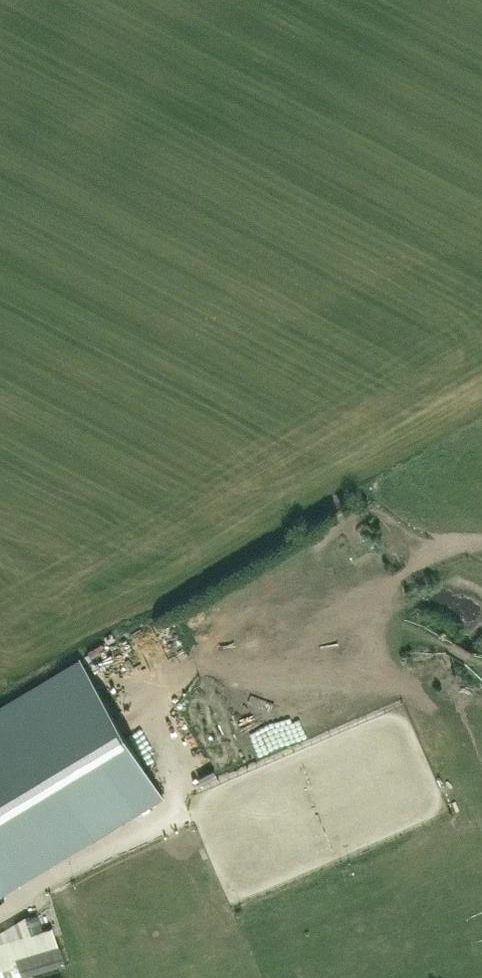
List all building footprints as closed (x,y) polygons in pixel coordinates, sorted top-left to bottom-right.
[(163,796),(79,657),(0,705),(0,894),(163,796)]
